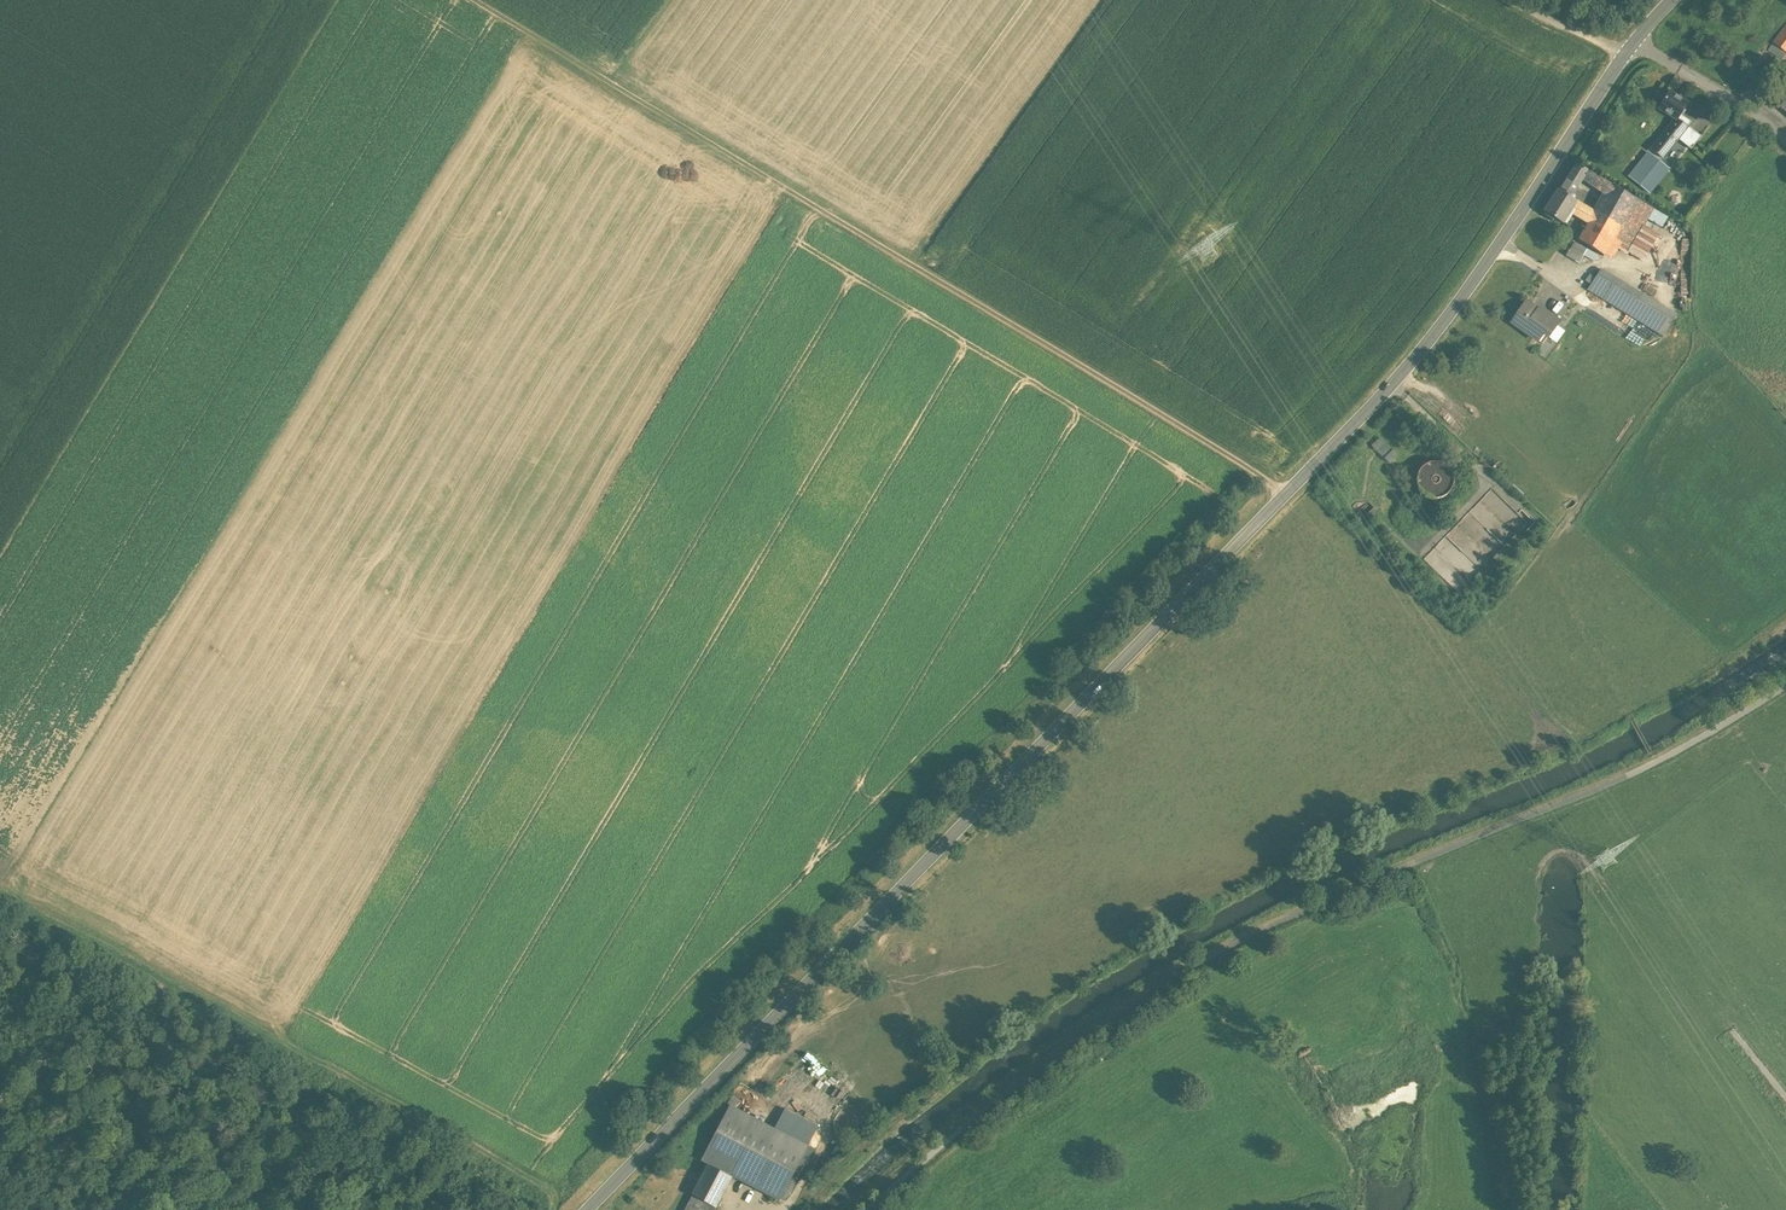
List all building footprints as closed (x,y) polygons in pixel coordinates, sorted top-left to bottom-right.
[(1774,43),(1785,52),(1785,53),(1785,27),(1774,43)] [(1785,52),(1774,43),(1768,50),(1781,60),(1785,52)] [(1678,97),(1669,91),(1658,109),(1675,120),(1648,153),(1658,161),(1658,162),(1662,158),(1687,126),(1686,125),(1682,124),(1686,117),(1681,114),(1686,105),(1687,103),(1683,100),(1685,98),(1685,96),(1684,95),(1680,93),(1678,97)] [(1687,126),(1662,158),(1658,162),(1668,169),(1696,134),(1692,130),(1687,126)] [(1658,161),(1651,170),(1641,162),(1629,177),(1649,193),(1668,169),(1658,162),(1658,161)] [(1652,209),(1577,165),(1573,171),(1582,178),(1606,194),(1595,213),(1590,209),(1589,213),(1584,221),(1589,224),(1578,240),(1603,256),(1613,239),(1629,249),(1647,219),(1652,209)] [(1568,178),(1560,192),(1558,190),(1544,212),(1562,224),(1570,212),(1574,215),(1580,207),(1575,204),(1576,202),(1570,198),(1578,185),(1569,179),(1569,178),(1568,178)] [(1580,207),(1574,215),(1584,221),(1589,213),(1580,207)] [(1667,217),(1652,209),(1647,219),(1661,227),(1667,217)] [(1585,250),(1574,269),(1579,272),(1587,256),(1592,258),(1594,254),(1585,250)] [(1639,300),(1597,275),(1587,290),(1629,316),(1630,316),(1635,308),(1639,300)] [(1536,314),(1524,305),(1512,323),(1542,345),(1558,322),(1540,309),(1536,314)] [(1650,317),(1635,308),(1630,316),(1645,325),(1650,317)] [(1669,322),(1652,312),(1650,317),(1645,325),(1644,325),(1661,335),(1669,322)] [(1393,452),(1380,438),(1372,446),(1385,459),(1393,452)] [(1572,497),(1564,494),(1562,496),(1567,504),(1569,505),(1574,499),(1572,497)] [(1574,499),(1569,505),(1572,508),(1577,502),(1574,499)] [(730,1107),(702,1161),(709,1164),(708,1165),(732,1177),(731,1179),(734,1180),(735,1178),(779,1201),(807,1148),(773,1130),(730,1107)] [(773,1130),(807,1148),(818,1127),(784,1109),(773,1130)] [(732,1177),(708,1165),(692,1195),(699,1199),(716,1208),(731,1179),(732,1177)] [(685,1209),(693,1209),(699,1199),(692,1195),(685,1209)]
